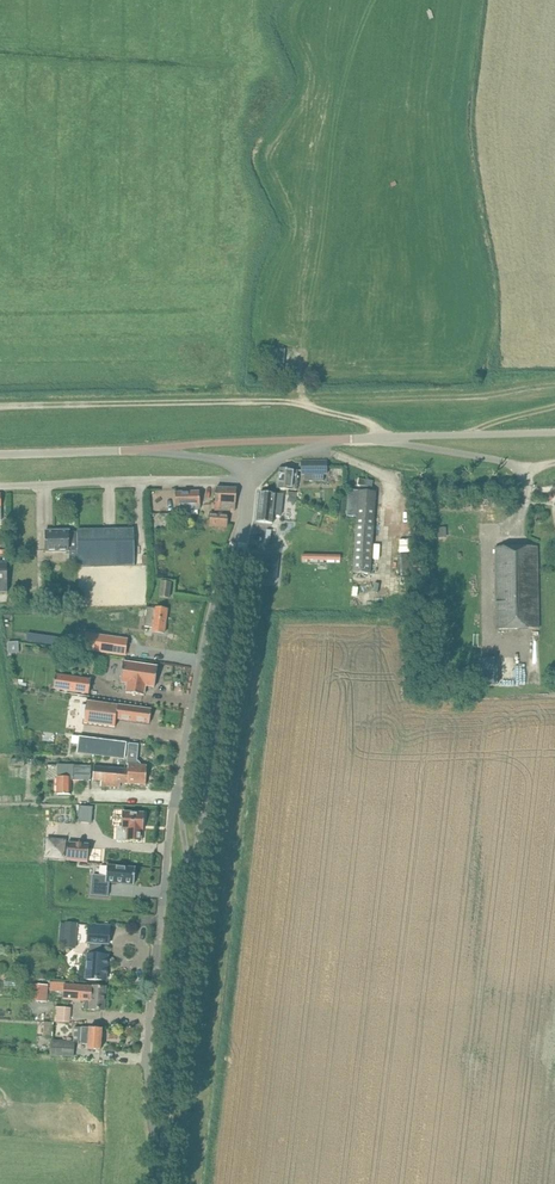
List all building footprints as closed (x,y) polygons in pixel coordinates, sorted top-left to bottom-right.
[(291,346),(291,337),(283,337),(282,345),(291,346)] [(327,461),(301,461),(301,475),(305,475),(324,475),(327,475),(327,461)] [(295,490),(296,483),(298,471),(280,469),(278,488),(290,490),(295,490)] [(372,488),(373,481),(359,479),(358,486),(372,488)] [(235,511),(236,489),(216,488),(215,510),(235,511)] [(357,516),(356,526),(373,527),(376,492),(349,491),(347,515),(357,516)] [(181,493),(175,494),(176,506),(176,510),(182,510),(184,511),(198,511),(200,509),(200,506),(200,505),(199,504),(199,492),(181,493)] [(280,516),(281,510),(283,495),(260,492),(256,522),(268,523),(272,524),(273,515),(280,516)] [(226,527),(227,514),(216,513),(210,513),(209,526),(215,526),(226,527)] [(373,527),(356,526),(353,573),(370,574),(373,527)] [(134,565),(134,542),(134,530),(77,531),(77,542),(69,542),(69,531),(45,531),(45,543),(45,552),(69,551),(69,550),(77,550),(78,566),(134,565)] [(546,544),(546,535),(534,534),(534,544),(546,544)] [(496,630),(538,629),(537,559),(537,548),(495,547),(495,559),(496,630)] [(401,576),(410,576),(409,571),(415,570),(414,554),(400,555),(401,576)] [(266,556),(263,580),(267,580),(267,573),(277,574),(278,558),(266,556)] [(169,599),(171,583),(161,581),(159,597),(169,599)] [(123,621),(124,604),(113,604),(112,621),(123,621)] [(155,609),(147,608),(144,627),(152,628),(152,632),(164,634),(167,610),(156,609),(155,608),(155,609)] [(127,639),(86,634),(83,650),(125,656),(127,639)] [(162,643),(156,642),(156,635),(142,634),(140,647),(162,649),(162,643)] [(8,643),(8,655),(19,654),(18,643),(8,643)] [(155,687),(158,667),(123,662),(120,682),(127,683),(126,693),(144,695),(145,686),(155,687)] [(89,694),(91,680),(55,674),(53,688),(89,694)] [(149,723),(151,710),(139,708),(86,702),(83,723),(103,726),(115,727),(116,719),(149,723)] [(125,759),(127,743),(79,737),(77,752),(125,759)] [(145,785),(147,766),(141,765),(141,764),(138,761),(137,761),(139,744),(128,743),(126,765),(128,765),(128,769),(127,784),(145,785)] [(90,781),(91,769),(91,766),(57,765),(57,794),(70,794),(71,780),(90,781)] [(127,784),(128,769),(94,767),(93,781),(101,781),(100,786),(120,788),(120,783),(127,784)] [(90,822),(91,807),(81,807),(80,821),(90,822)] [(117,829),(117,840),(126,840),(141,841),(141,830),(143,830),(144,813),(122,812),(121,829),(117,829)] [(89,844),(68,842),(66,858),(88,860),(89,844)] [(138,854),(148,855),(148,843),(138,842),(138,854)] [(106,878),(99,877),(98,883),(92,882),(91,896),(108,898),(109,884),(134,886),(136,869),(107,867),(106,878)] [(76,912),(76,922),(86,923),(86,920),(95,921),(95,913),(76,912)] [(67,924),(65,948),(77,949),(79,925),(67,924)] [(108,944),(110,926),(88,925),(87,943),(89,943),(88,954),(87,954),(85,979),(106,981),(108,956),(101,955),(101,944),(108,944)] [(61,970),(61,978),(73,979),(73,971),(61,970)] [(64,984),(64,983),(50,982),(50,991),(64,992),(63,1000),(84,1001),(84,1009),(92,1010),(104,1011),(105,988),(93,987),(92,987),(64,984)] [(29,1001),(34,1001),(47,1002),(48,985),(35,984),(30,984),(29,1001)] [(68,1022),(69,1008),(59,1007),(58,1021),(68,1022)] [(45,1026),(44,1036),(52,1036),(53,1026),(53,1023),(45,1022),(45,1026)] [(100,1050),(102,1029),(82,1028),(80,1044),(88,1045),(87,1049),(100,1050)] [(73,1057),(74,1042),(51,1041),(50,1055),(73,1057)]
